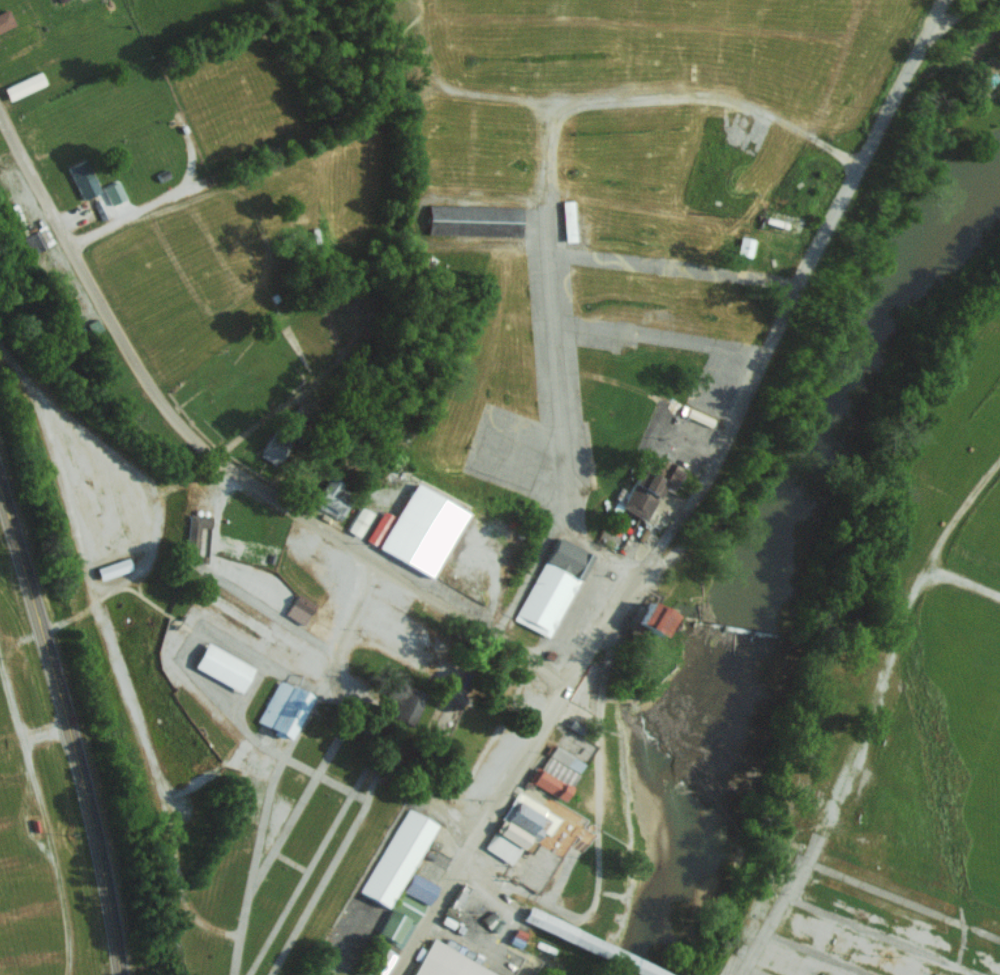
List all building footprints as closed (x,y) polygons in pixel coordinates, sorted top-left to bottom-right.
[(16,25),(9,9),(0,13),(0,32),(16,25)] [(47,83),(41,71),(4,88),(10,100),(47,83)] [(68,166),(82,199),(100,192),(86,159),(68,166)] [(125,198),(119,185),(109,190),(115,203),(125,198)] [(562,201),(565,241),(576,240),(573,200),(562,201)] [(428,204),(427,233),(521,235),(521,206),(428,204)] [(22,237),(31,254),(52,242),(43,226),(22,237)] [(755,240),(742,236),(737,253),(751,256),(755,240)] [(260,455),(278,465),(291,442),(273,432),(260,455)] [(643,519),(663,487),(671,492),(684,470),(662,456),(652,472),(643,466),(619,505),(643,519)] [(339,519),(350,499),(338,492),(343,482),(331,475),(314,504),(339,519)] [(415,481),(468,512),(430,576),(378,545),(394,516),(415,481)] [(360,536),(371,511),(359,505),(348,530),(360,536)] [(382,509),(394,516),(378,545),(366,538),(382,509)] [(211,527),(212,515),(189,514),(187,552),(198,553),(199,526),(211,527)] [(557,535),(594,555),(580,580),(578,578),(544,560),(557,535)] [(128,556),(132,567),(100,578),(96,567),(128,556)] [(513,618),(547,636),(578,578),(544,560),(513,618)] [(298,593),(316,605),(302,624),(285,612),(298,593)] [(676,612),(652,597),(639,619),(663,634),(676,612)] [(207,641),(254,667),(241,691),(194,665),(207,641)] [(395,678),(427,694),(412,725),(388,713),(396,697),(388,693),(395,678)] [(279,679),(311,696),(288,737),(283,734),(282,737),(273,732),(274,729),(257,719),(279,679)] [(442,695),(461,705),(446,738),(426,728),(442,695)] [(548,755),(555,744),(583,762),(576,773),(548,755)] [(548,755),(576,773),(577,773),(569,786),(540,767),(548,755)] [(528,778),(560,799),(569,786),(540,767),(536,765),(528,778)] [(501,817),(502,818),(530,836),(536,840),(543,830),(548,834),(559,818),(518,791),(501,817)] [(406,808),(434,824),(385,907),(357,891),(406,808)] [(495,829),(502,818),(530,836),(522,847),(521,846),(495,829)] [(484,846),(510,863),(521,846),(495,829),(484,846)] [(398,891),(410,870),(435,885),(424,905),(398,891)] [(462,880),(447,906),(457,911),(472,886),(462,880)] [(388,908),(398,891),(424,905),(414,922),(388,908)] [(523,920),(563,937),(569,922),(529,905),(523,920)] [(388,908),(414,922),(400,947),(375,934),(388,908)] [(482,917),(487,924),(498,915),(493,909),(482,917)] [(443,914),(455,921),(452,928),(440,921),(443,914)] [(496,918),(502,922),(497,931),(491,927),(496,918)] [(459,923),(465,926),(461,933),(455,929),(459,923)] [(516,927),(526,933),(522,939),(512,934),(516,927)] [(522,939),(523,940),(520,947),(508,941),(512,934),(522,939)] [(478,963),(499,974),(411,974),(433,937),(444,943),(456,950),(463,954),(472,959),(478,963)] [(447,937),(460,944),(456,950),(444,943),(447,937)] [(460,944),(467,948),(463,954),(456,950),(460,944)] [(395,955),(384,974),(381,974),(371,969),(384,948),(395,955)] [(467,948),(476,953),(472,959),(463,954),(467,948)] [(476,953),(482,957),(478,963),(472,959),(476,953)]
